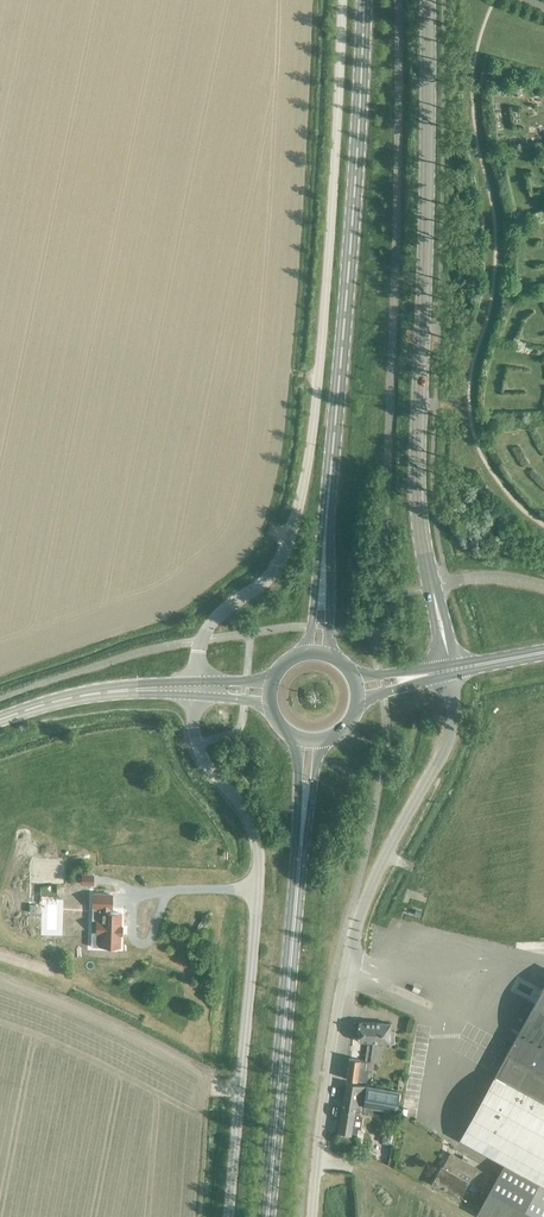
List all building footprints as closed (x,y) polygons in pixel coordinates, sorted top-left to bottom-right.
[(81,875),(81,884),(93,885),(93,875),(81,875)] [(91,933),(91,946),(100,946),(120,947),(120,934),(121,934),(122,926),(120,926),(121,913),(109,913),(109,908),(111,908),(112,895),(93,894),(92,907),(102,908),(101,920),(96,920),(96,934),(91,933)] [(519,1034),(543,1048),(543,989),(519,1034)] [(383,1046),(377,1045),(377,1042),(394,1043),(394,1032),(389,1032),(390,1024),(358,1023),(357,1042),(366,1042),(364,1060),(349,1058),(349,1059),(373,1063),(380,1064),(383,1046)] [(496,1076),(543,1103),(543,1048),(519,1034),(496,1076)] [(373,1063),(349,1059),(346,1079),(366,1082),(367,1069),(372,1070),(373,1063)] [(461,1139),(499,1160),(504,1163),(543,1184),(543,1103),(496,1076),(461,1139)] [(340,1115),(337,1133),(355,1136),(356,1128),(360,1129),(362,1116),(358,1115),(359,1113),(360,1113),(360,1108),(363,1108),(364,1104),(395,1110),(399,1091),(394,1090),(368,1087),(345,1083),(340,1115)] [(442,1168),(433,1183),(460,1199),(469,1182),(488,1193),(495,1180),(453,1156),(445,1170),(442,1168)] [(476,1214),(481,1216),(543,1216),(543,1184),(504,1163),(495,1180),(488,1193),(476,1214)]
